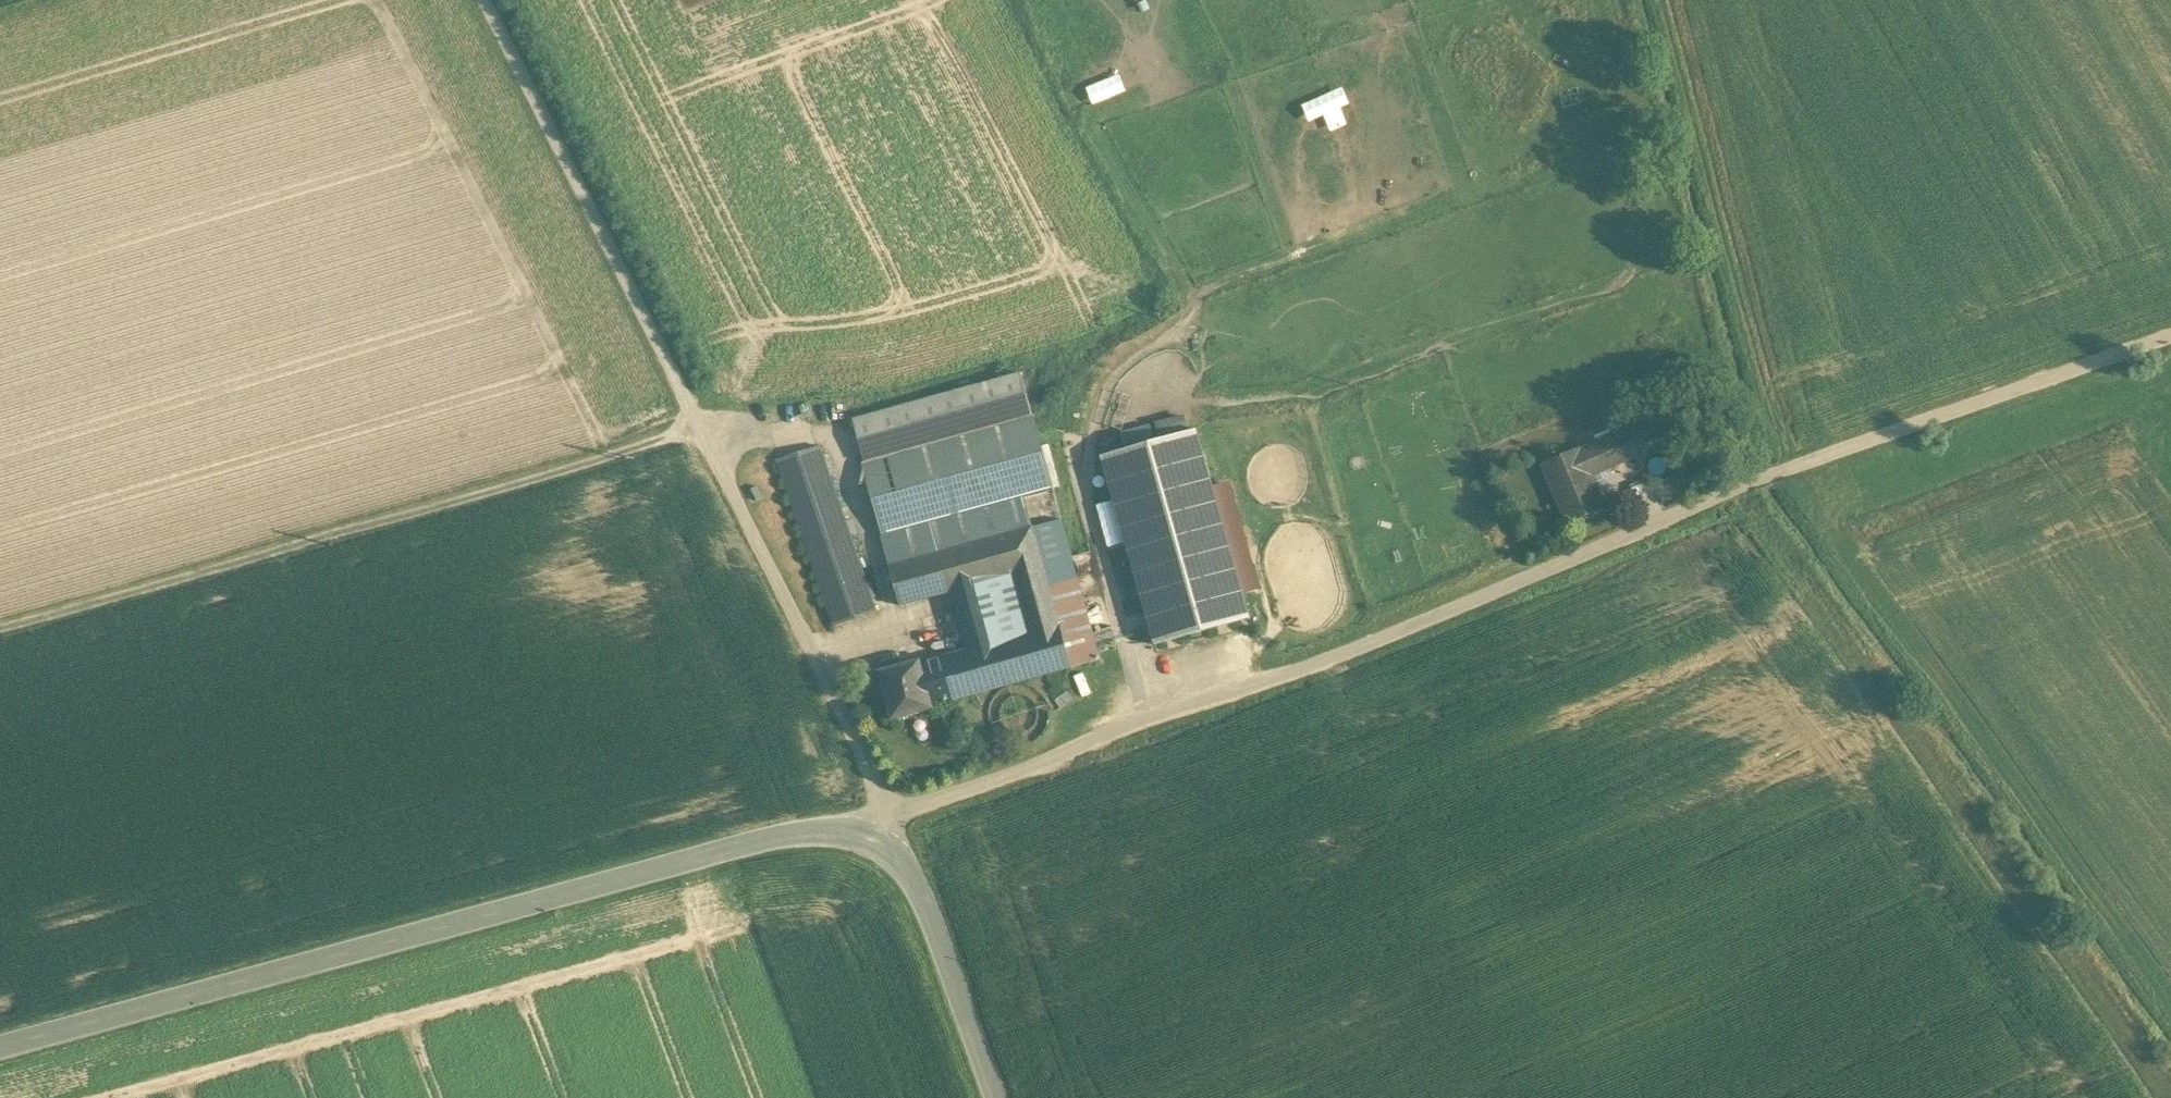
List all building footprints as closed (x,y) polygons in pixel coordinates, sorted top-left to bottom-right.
[(1092,103),(1125,90),(1118,73),(1085,87),(1092,103)] [(853,420),(865,462),(1032,415),(1021,374),(853,420)] [(1032,415),(865,462),(885,536),(939,521),(1025,500),(1054,491),(1032,415)] [(1196,430),(1101,457),(1155,646),(1250,619),(1196,430)] [(1608,437),(1619,464),(1631,459),(1620,432),(1608,437)] [(1608,437),(1544,464),(1570,525),(1609,509),(1594,474),(1619,464),(1608,437)] [(807,543),(848,529),(821,448),(779,462),(807,543)] [(939,521),(948,551),(1032,528),(1025,500),(939,521)] [(1062,519),(1032,528),(1044,570),(1073,562),(1062,519)] [(939,521),(885,536),(893,566),(948,551),(939,521)] [(1044,570),(1032,528),(948,551),(893,566),(904,605),(951,592),(1013,574),(1030,633),(996,642),(985,603),(956,612),(967,651),(953,654),(965,698),(1071,668),(1051,595),(1044,570)] [(848,529),(807,543),(835,626),(876,612),(848,529)] [(1073,562),(1044,570),(1051,595),(1081,586),(1073,562)] [(951,592),(956,612),(985,603),(996,642),(1030,633),(1013,574),(951,592)] [(1081,586),(1051,595),(1071,668),(1101,659),(1081,586)] [(953,654),(920,664),(919,662),(880,673),(893,719),(932,709),(932,707),(965,698),(953,654)]
